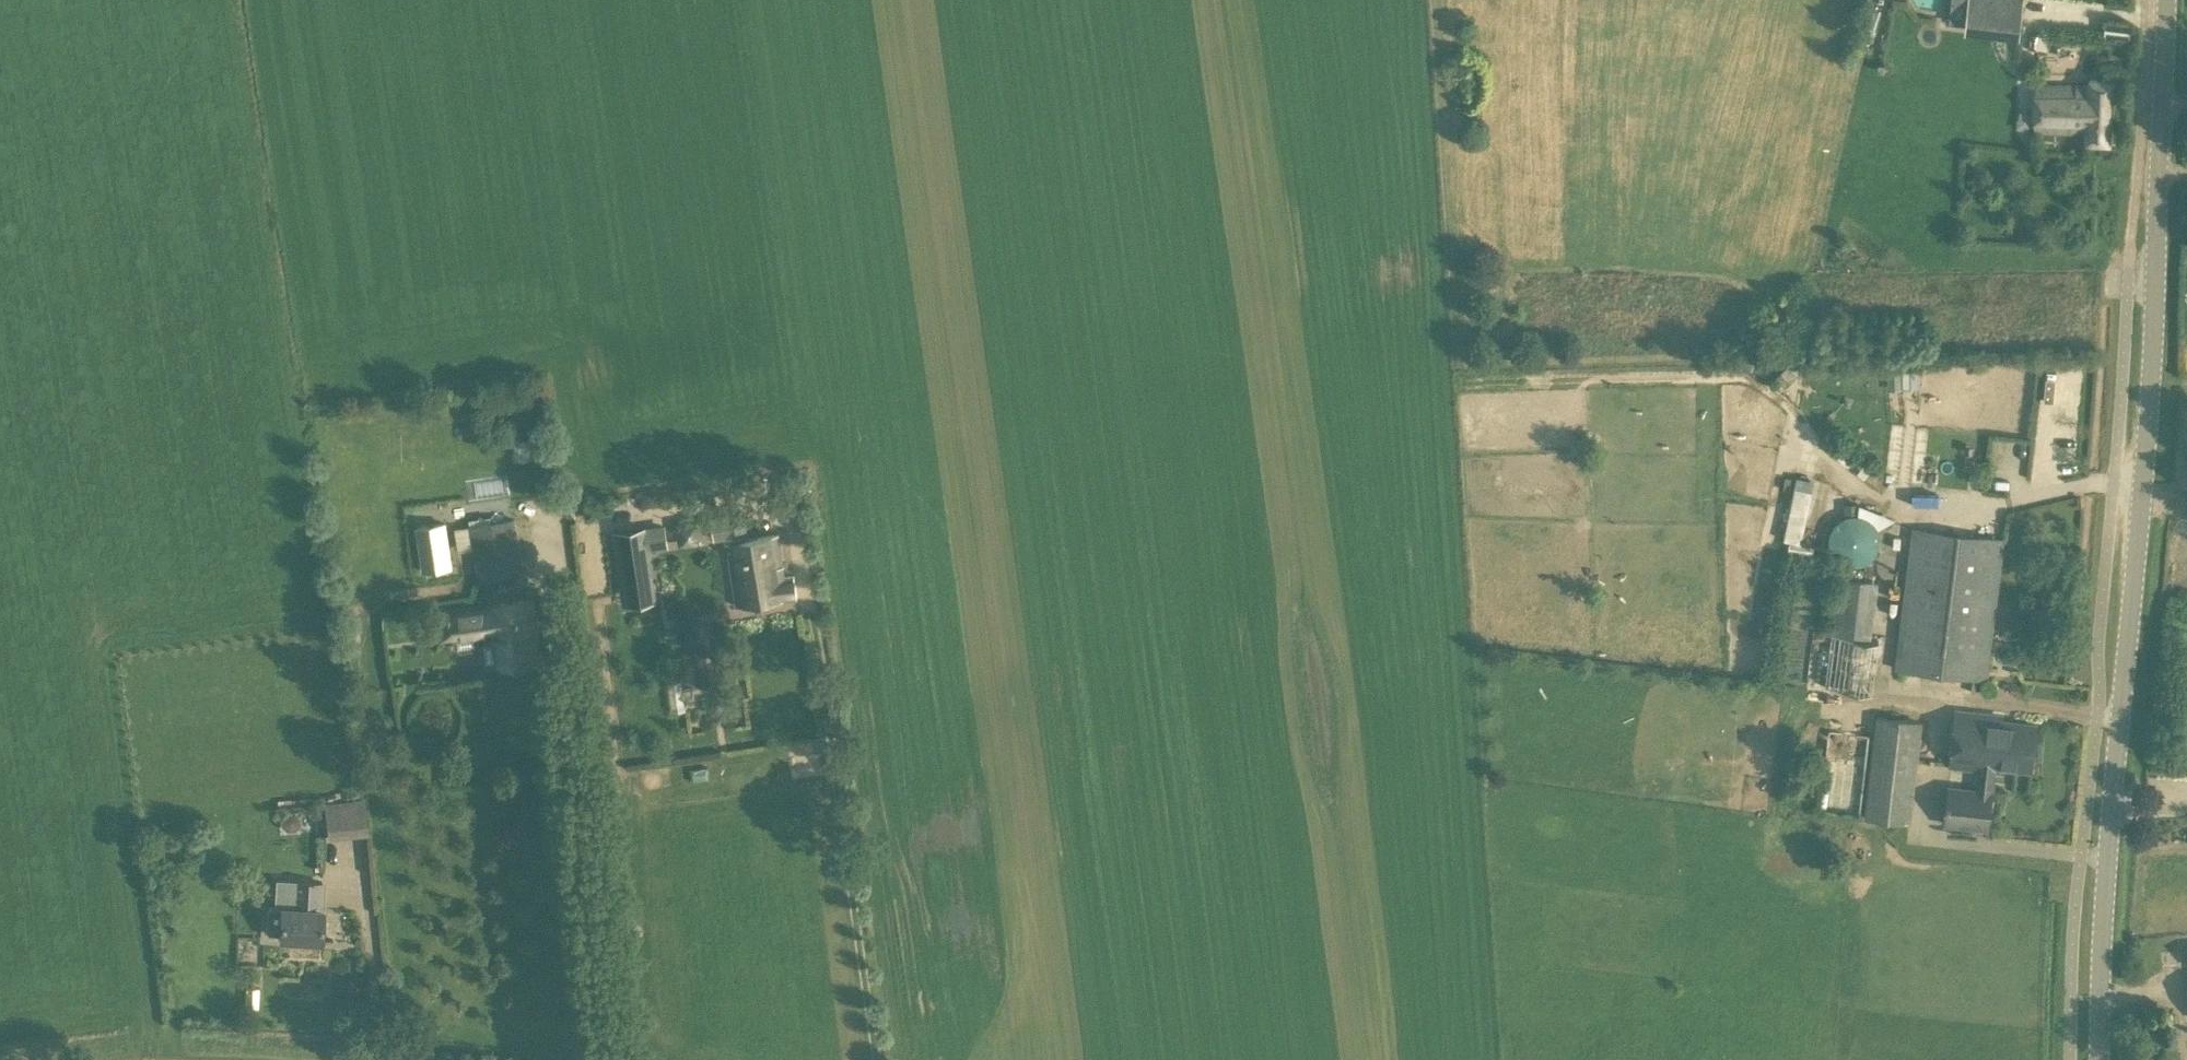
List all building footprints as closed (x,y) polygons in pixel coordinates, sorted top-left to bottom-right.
[(1964,33),(2019,39),(2023,0),(1968,0),(1964,33)] [(2088,79),(2088,86),(2034,84),(2033,131),(2086,133),(2086,141),(2109,142),(2111,80),(2088,79)] [(1918,368),(1902,369),(1903,387),(1919,387),(1918,368)] [(1902,371),(1887,372),(1887,389),(1902,389),(1902,371)] [(1859,452),(1852,461),(1860,468),(1868,458),(1870,455),(1862,448),(1859,452)] [(1802,540),(1816,477),(1798,473),(1784,536),(1802,540)] [(1859,502),(1844,503),(1845,517),(1847,516),(1850,515),(1852,514),(1855,514),(1858,514),(1860,515),(1859,502)] [(525,573),(515,517),(499,519),(498,511),(483,513),(484,521),(470,523),(479,581),(525,573)] [(711,517),(715,538),(725,536),(736,605),(797,595),(794,575),(785,576),(778,534),(745,539),(741,513),(711,517)] [(702,517),(678,518),(678,540),(702,540),(702,517)] [(444,521),(418,525),(424,569),(451,565),(444,521)] [(611,531),(622,605),(656,600),(645,526),(611,531)] [(1895,668),(1987,679),(2005,537),(1913,527),(1895,668)] [(1881,640),(1872,639),(1878,581),(1837,576),(1825,686),(1874,692),(1881,640)] [(491,604),(491,606),(438,614),(441,637),(453,635),(454,645),(461,651),(473,649),(479,641),(478,632),(495,630),(496,638),(485,639),(480,647),(481,659),(489,664),(499,662),(500,664),(540,658),(531,598),(491,604)] [(1980,766),(1979,775),(1994,776),(1995,768),(1996,768),(1996,764),(2025,767),(2030,721),(2001,718),(2002,714),(1956,709),(1950,763),(1980,766)] [(1867,817),(1910,822),(1922,721),(1879,716),(1867,817)] [(1819,812),(1859,817),(1869,734),(1829,730),(1819,812)] [(1992,790),(1994,776),(1979,775),(1977,789),(1949,786),(1945,822),(1989,826),(1993,790),(1992,790)] [(364,797),(324,801),(328,837),(368,833),(364,797)] [(285,811),(281,817),(281,825),(287,830),(295,830),(301,823),(300,816),(295,810),(285,811)] [(323,909),(321,909),(323,882),(292,880),(290,907),(282,907),(280,936),(321,939),(323,909)]
